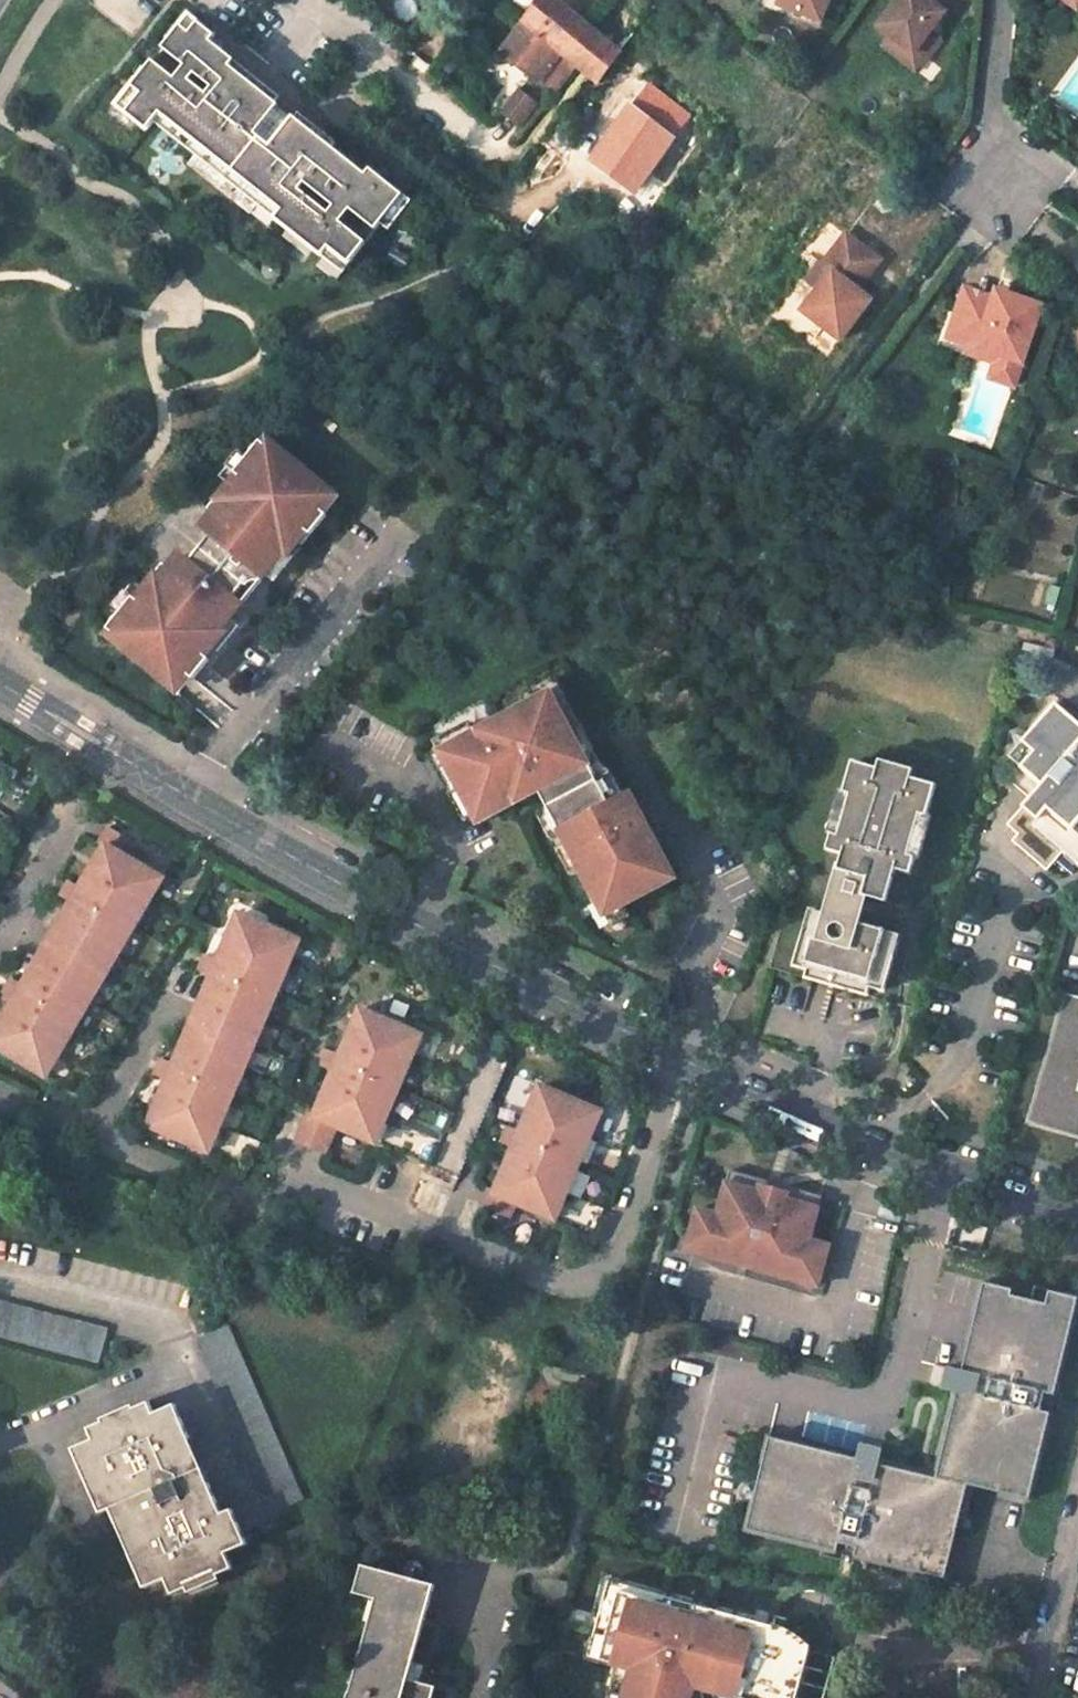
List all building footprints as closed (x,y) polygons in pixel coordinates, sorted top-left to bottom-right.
[(499,51),(535,79),(558,51),(571,60),(583,69),(597,79),(619,50),(553,0),(538,0),(499,51)] [(779,1),(821,16),(827,0),(779,0),(779,1)] [(888,11),(924,39),(931,30),(947,10),(935,0),(897,0),(888,11)] [(1076,9),(1077,6),(1077,0),(1063,0),(1076,9)] [(924,39),(888,11),(879,24),(892,34),(914,51),(924,39)] [(276,113),(279,109),(229,72),(234,66),(210,48),(214,42),(187,22),(117,114),(149,138),(162,121),(251,188),(254,185),(263,191),(260,196),(267,201),(353,266),(406,196),(373,171),(368,177),(334,151),(320,140),(316,145),(304,136),(307,131),(296,122),(294,121),(291,124),(276,113)] [(931,30),(924,39),(929,43),(936,33),(931,30)] [(936,33),(929,43),(933,45),(940,36),(936,33)] [(929,43),(924,39),(914,51),(892,34),(885,43),(916,67),(933,45),(929,43)] [(558,51),(535,79),(548,90),(571,60),(558,51)] [(690,117),(651,86),(632,111),(671,141),(690,117)] [(499,110),(517,125),(534,102),(515,87),(499,110)] [(635,188),(671,141),(632,111),(597,158),(635,188)] [(339,145),(300,117),(296,122),(307,131),(304,136),(316,145),(320,140),(334,151),(339,145)] [(251,188),(204,153),(191,171),(253,219),(267,201),(260,196),(263,191),(254,185),(251,188)] [(820,264),(828,271),(816,288),(799,310),(837,339),(867,298),(855,289),(878,259),(843,233),(820,264)] [(807,281),(816,288),(828,271),(820,264),(807,281)] [(1007,296),(967,281),(952,321),(981,331),(978,339),(1022,356),(1042,301),(1011,288),(1007,296)] [(981,331),(952,321),(949,329),(970,337),(967,345),(996,355),(990,371),(1013,379),(1022,356),(978,339),(981,331)] [(122,640),(118,645),(170,688),(183,671),(195,681),(211,661),(200,652),(241,602),(232,595),(242,582),(234,576),(245,564),(249,567),(282,527),(280,525),(286,516),(297,524),(321,511),(317,507),(330,491),(281,449),(277,454),(262,442),(236,473),(250,484),(242,493),(239,490),(203,532),(210,537),(190,562),(184,556),(150,597),(154,599),(147,608),(134,597),(108,628),(122,640)] [(554,702),(546,686),(538,672),(428,730),(440,753),(452,776),(462,795),(474,818),(479,826),(539,794),(547,810),(554,807),(560,819),(552,825),(595,900),(604,895),(614,914),(624,909),(629,919),(674,882),(641,817),(626,825),(618,809),(624,806),(621,801),(608,776),(597,782),(583,755),(571,733),(554,702)] [(556,680),(546,686),(554,702),(565,696),(556,680)] [(1031,802),(1008,828),(1019,838),(1013,844),(1048,874),(1065,855),(1077,866),(1077,724),(1057,705),(1010,759),(1028,775),(1034,775),(1045,785),(1031,802)] [(582,727),(571,733),(583,755),(594,750),(582,727)] [(452,776),(440,753),(429,758),(442,782),(452,776)] [(878,767),(853,760),(845,790),(852,792),(840,835),(833,833),(828,849),(844,853),(840,868),(869,876),(865,894),(888,900),(897,867),(912,871),(916,856),(910,855),(921,811),(928,813),(937,783),(911,776),(914,768),(880,759),(878,767)] [(1016,790),(1031,802),(1045,785),(1034,775),(1028,775),(1016,790)] [(845,790),(842,789),(830,832),(833,833),(840,835),(852,792),(845,790)] [(464,824),(474,818),(462,795),(451,800),(464,824)] [(641,817),(630,797),(626,799),(621,801),(624,806),(618,809),(626,825),(641,817)] [(921,811),(910,855),(916,856),(920,857),(932,814),(928,813),(921,811)] [(156,873),(119,853),(127,838),(99,824),(90,840),(96,843),(74,884),(62,878),(54,894),(65,900),(19,984),(8,977),(0,992),(0,993),(11,999),(0,1019),(0,1050),(46,1075),(156,873)] [(869,876),(840,868),(827,912),(858,921),(865,894),(869,876)] [(611,929),(629,919),(624,909),(614,914),(604,895),(595,900),(611,929)] [(822,911),(812,908),(806,929),(817,931),(822,911)] [(887,990),(897,954),(886,951),(891,930),(858,921),(827,912),(822,911),(817,931),(806,929),(796,964),(811,968),(809,976),(871,993),(873,986),(887,990)] [(147,1122),(208,1149),(302,941),(242,912),(221,957),(209,952),(202,968),(213,973),(174,1060),(163,1055),(156,1071),(167,1076),(147,1122)] [(897,954),(903,933),(891,930),(886,951),(897,954)] [(1066,992),(1029,1122),(1077,1136),(1077,995),(1066,992)] [(422,1033),(360,1006),(341,1052),(329,1047),(322,1064),(334,1069),(315,1112),(309,1109),(296,1140),(324,1152),(336,1125),(459,1176),(509,1058),(426,1023),(422,1033)] [(555,1218),(600,1108),(541,1083),(521,1129),(509,1124),(502,1140),(514,1145),(496,1189),(490,1186),(482,1203),(510,1216),(517,1201),(555,1218)] [(763,1180),(729,1171),(717,1214),(697,1209),(686,1249),(818,1286),(829,1245),(808,1240),(821,1196),(787,1187),(784,1199),(760,1192),(763,1180)] [(970,1487),(1032,1501),(1052,1413),(1043,1411),(1047,1395),(1056,1397),(1077,1308),(1077,1298),(1050,1291),(1048,1298),(984,1283),(962,1374),(973,1377),(969,1394),(958,1391),(937,1479),(878,1464),(876,1476),(858,1471),(861,1460),(770,1438),(747,1532),(840,1555),(841,1545),(858,1549),(856,1559),(947,1580),(970,1487)] [(112,1332),(0,1302),(0,1335),(103,1363),(112,1332)] [(202,1341),(275,1512),(305,1500),(233,1328),(202,1341)] [(583,1397),(595,1400),(598,1388),(587,1385),(583,1397)] [(94,1478),(107,1509),(114,1526),(122,1522),(135,1553),(127,1556),(139,1590),(159,1582),(167,1596),(181,1590),(180,1586),(208,1575),(209,1579),(226,1573),(219,1556),(242,1547),(227,1513),(220,1517),(201,1471),(191,1475),(179,1444),(188,1440),(175,1409),(154,1417),(149,1405),(88,1430),(93,1442),(71,1451),(84,1483),(94,1478)] [(94,1478),(84,1483),(97,1514),(107,1509),(94,1478)] [(430,1609),(436,1584),(363,1564),(355,1591),(378,1598),(350,1697),(436,1697),(439,1688),(410,1680),(430,1609)] [(614,1622),(624,1587),(617,1585),(612,1584),(602,1619),(614,1622)] [(795,1636),(711,1612),(710,1615),(692,1610),(693,1606),(624,1587),(614,1622),(602,1619),(588,1668),(633,1681),(628,1697),(684,1697),(686,1690),(683,1684),(691,1680),(698,1692),(718,1697),(800,1697),(813,1655),(791,1648),(795,1636)]
